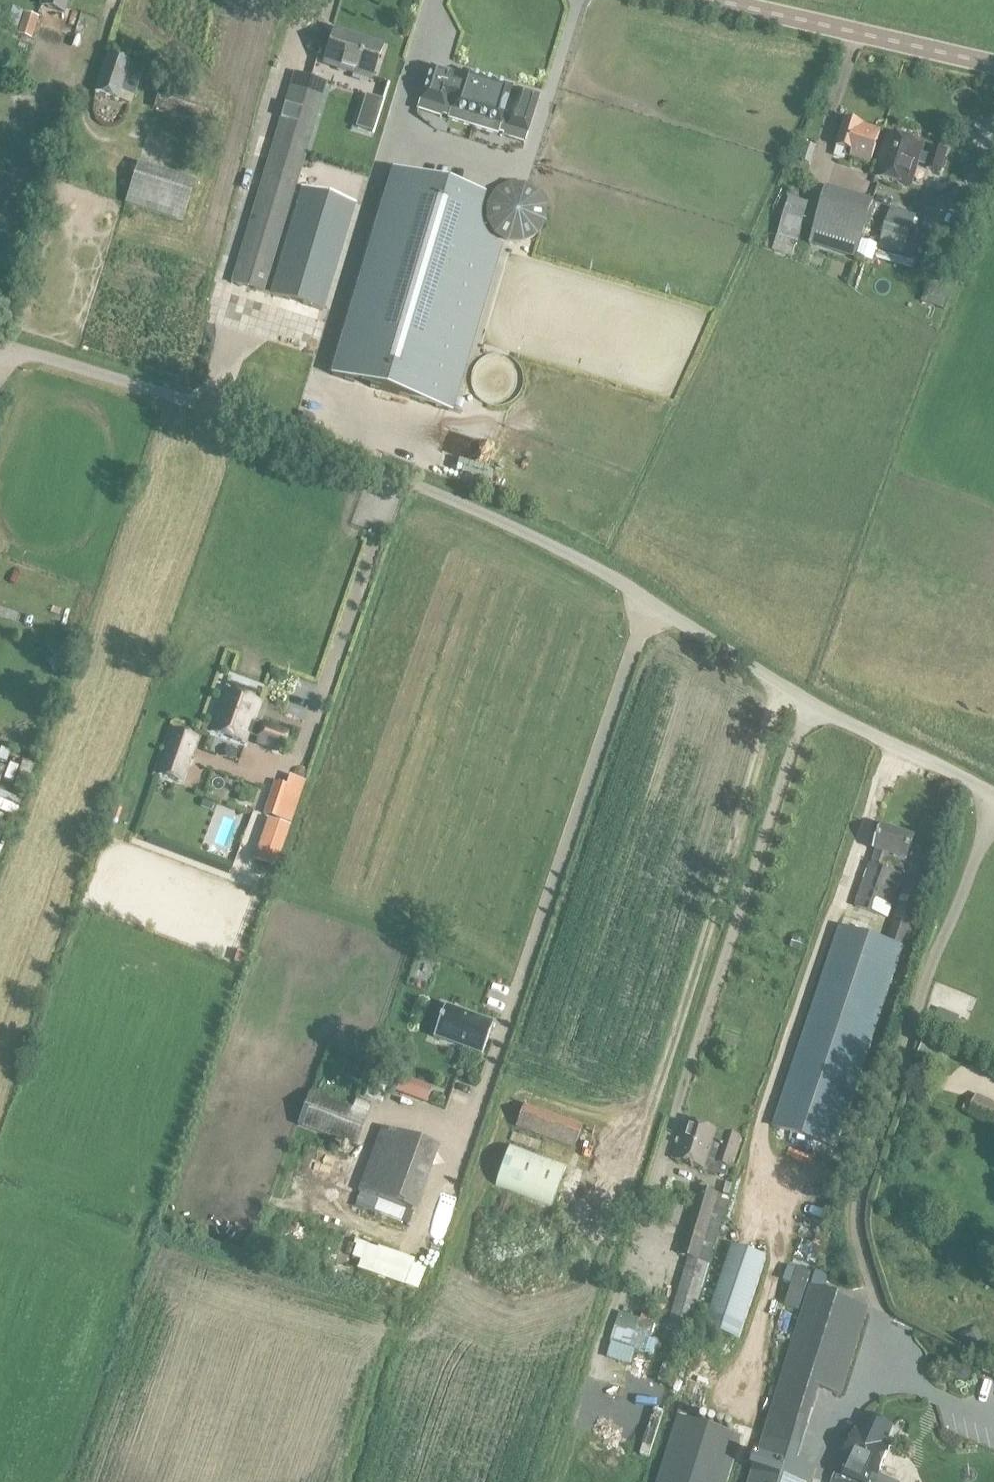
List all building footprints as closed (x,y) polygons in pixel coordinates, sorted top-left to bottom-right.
[(41,8),(64,15),(69,0),(43,0),(41,8)] [(8,25),(8,8),(0,8),(0,25),(8,25)] [(24,15),(18,35),(32,39),(38,19),(24,15)] [(335,32),(325,66),(372,80),(382,47),(335,32)] [(174,71),(177,61),(177,59),(159,53),(155,67),(173,73),(174,71)] [(95,93),(120,101),(122,93),(134,97),(144,69),(107,56),(95,93)] [(430,71),(420,104),(443,111),(446,103),(453,105),(449,121),(473,128),(488,80),(484,79),(484,78),(483,78),(482,78),(465,73),(465,72),(463,72),(463,73),(461,81),(453,78),(430,71)] [(294,73),(231,285),(265,295),(328,83),(294,73)] [(488,80),(473,128),(498,136),(502,121),(508,123),(507,127),(528,134),(540,96),(519,89),(517,93),(511,92),(512,89),(513,89),(513,87),(512,87),(494,82),(494,81),(492,81),(488,80)] [(162,84),(154,109),(210,127),(218,101),(162,84)] [(881,132),(864,127),(864,126),(845,120),(836,148),(856,154),(854,160),(870,166),(881,132)] [(911,189),(918,164),(928,167),(927,170),(940,173),(947,152),(934,148),(931,156),(921,153),(924,145),(889,134),(876,178),(911,189)] [(394,145),(394,159),(408,159),(408,146),(394,145)] [(176,221),(189,180),(127,161),(114,202),(176,221)] [(403,194),(386,190),(331,376),(453,412),(495,270),(455,258),(465,224),(482,229),(480,222),(481,214),(483,207),(486,197),(409,174),(403,194)] [(524,244),(538,236),(546,222),(546,207),(538,192),(525,184),(509,183),(495,191),(488,204),(487,220),(494,235),(508,242),(524,244)] [(301,188),(269,295),(325,312),(356,204),(301,188)] [(827,188),(810,244),(857,259),(874,202),(827,188)] [(779,232),(799,238),(809,205),(788,198),(779,232)] [(891,209),(879,249),(905,256),(913,259),(922,231),(913,228),(917,216),(891,209)] [(963,211),(957,231),(967,234),(973,214),(963,211)] [(927,286),(921,302),(944,310),(950,294),(927,286)] [(252,723),(259,704),(225,692),(211,732),(245,744),(249,733),(260,738),(258,743),(281,752),(289,731),(266,723),(264,727),(252,723)] [(172,729),(156,776),(183,786),(199,739),(172,729)] [(6,785),(10,777),(0,772),(0,782),(6,785)] [(302,793),(287,787),(275,783),(264,815),(276,818),(292,824),(302,793)] [(276,868),(291,828),(269,820),(254,861),(276,868)] [(889,919),(916,838),(883,827),(875,851),(877,851),(872,866),(871,866),(856,906),(889,919)] [(905,884),(886,941),(905,947),(924,891),(905,884)] [(905,947),(886,941),(839,925),(771,1128),(838,1150),(905,947)] [(445,1006),(434,1037),(482,1055),(493,1024),(445,1006)] [(415,1084),(410,1097),(425,1102),(430,1089),(415,1084)] [(355,1100),(352,1108),(309,1093),(299,1127),(357,1147),(369,1114),(372,1106),(355,1100)] [(524,1104),(515,1128),(575,1149),(584,1125),(524,1104)] [(732,1168),(741,1138),(685,1120),(673,1159),(707,1170),(707,1169),(716,1172),(719,1163),(732,1168)] [(381,1128),(369,1161),(428,1182),(440,1148),(381,1128)] [(507,1149),(499,1175),(558,1195),(567,1171),(507,1149)] [(700,1262),(719,1196),(719,1194),(699,1188),(679,1256),(689,1259),(700,1262)] [(719,1196),(700,1262),(710,1265),(731,1199),(719,1196)] [(661,1218),(677,1221),(679,1208),(663,1206),(661,1218)] [(535,1242),(539,1225),(512,1218),(507,1235),(535,1242)] [(797,1253),(815,1258),(825,1223),(815,1220),(810,1239),(802,1236),(797,1253)] [(705,1328),(741,1340),(769,1258),(733,1245),(705,1328)] [(700,1262),(689,1259),(669,1328),(690,1334),(710,1265),(700,1262)] [(811,1288),(783,1377),(820,1388),(842,1395),(869,1310),(868,1305),(811,1288)] [(783,1320),(793,1295),(779,1290),(769,1314),(783,1320)] [(609,1339),(646,1352),(652,1336),(615,1323),(609,1339)] [(972,1330),(961,1337),(967,1349),(978,1342),(972,1330)] [(842,1461),(878,1476),(891,1446),(885,1444),(893,1427),(867,1416),(860,1433),(855,1431),(842,1461)] [(677,1417),(657,1481),(728,1481),(742,1437),(677,1417)] [(750,1481),(812,1481),(816,1469),(797,1463),(760,1451),(750,1481)] [(833,1481),(891,1481),(878,1476),(842,1461),(833,1481)]
